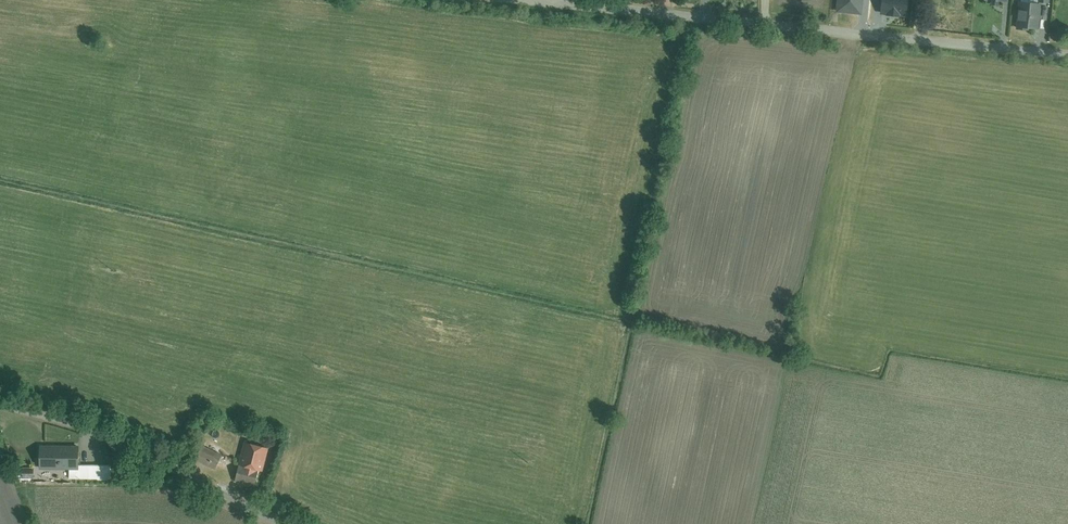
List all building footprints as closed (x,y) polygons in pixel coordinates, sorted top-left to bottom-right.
[(836,12),(862,15),(863,0),(837,0),(836,12)] [(883,13),(909,16),(911,0),(884,0),(883,13)] [(1031,0),(1020,0),(1018,28),(1043,29),(1045,2),(1053,2),(1053,0),(1041,0),(1041,1),(1031,0)] [(239,464),(248,466),(247,470),(240,468),(236,482),(257,488),(262,475),(257,474),(259,469),(264,471),(271,451),(246,443),(239,464)] [(45,468),(71,467),(71,480),(110,480),(110,464),(78,464),(78,445),(44,446),(45,468)] [(203,445),(198,457),(219,467),(224,454),(203,445)]
